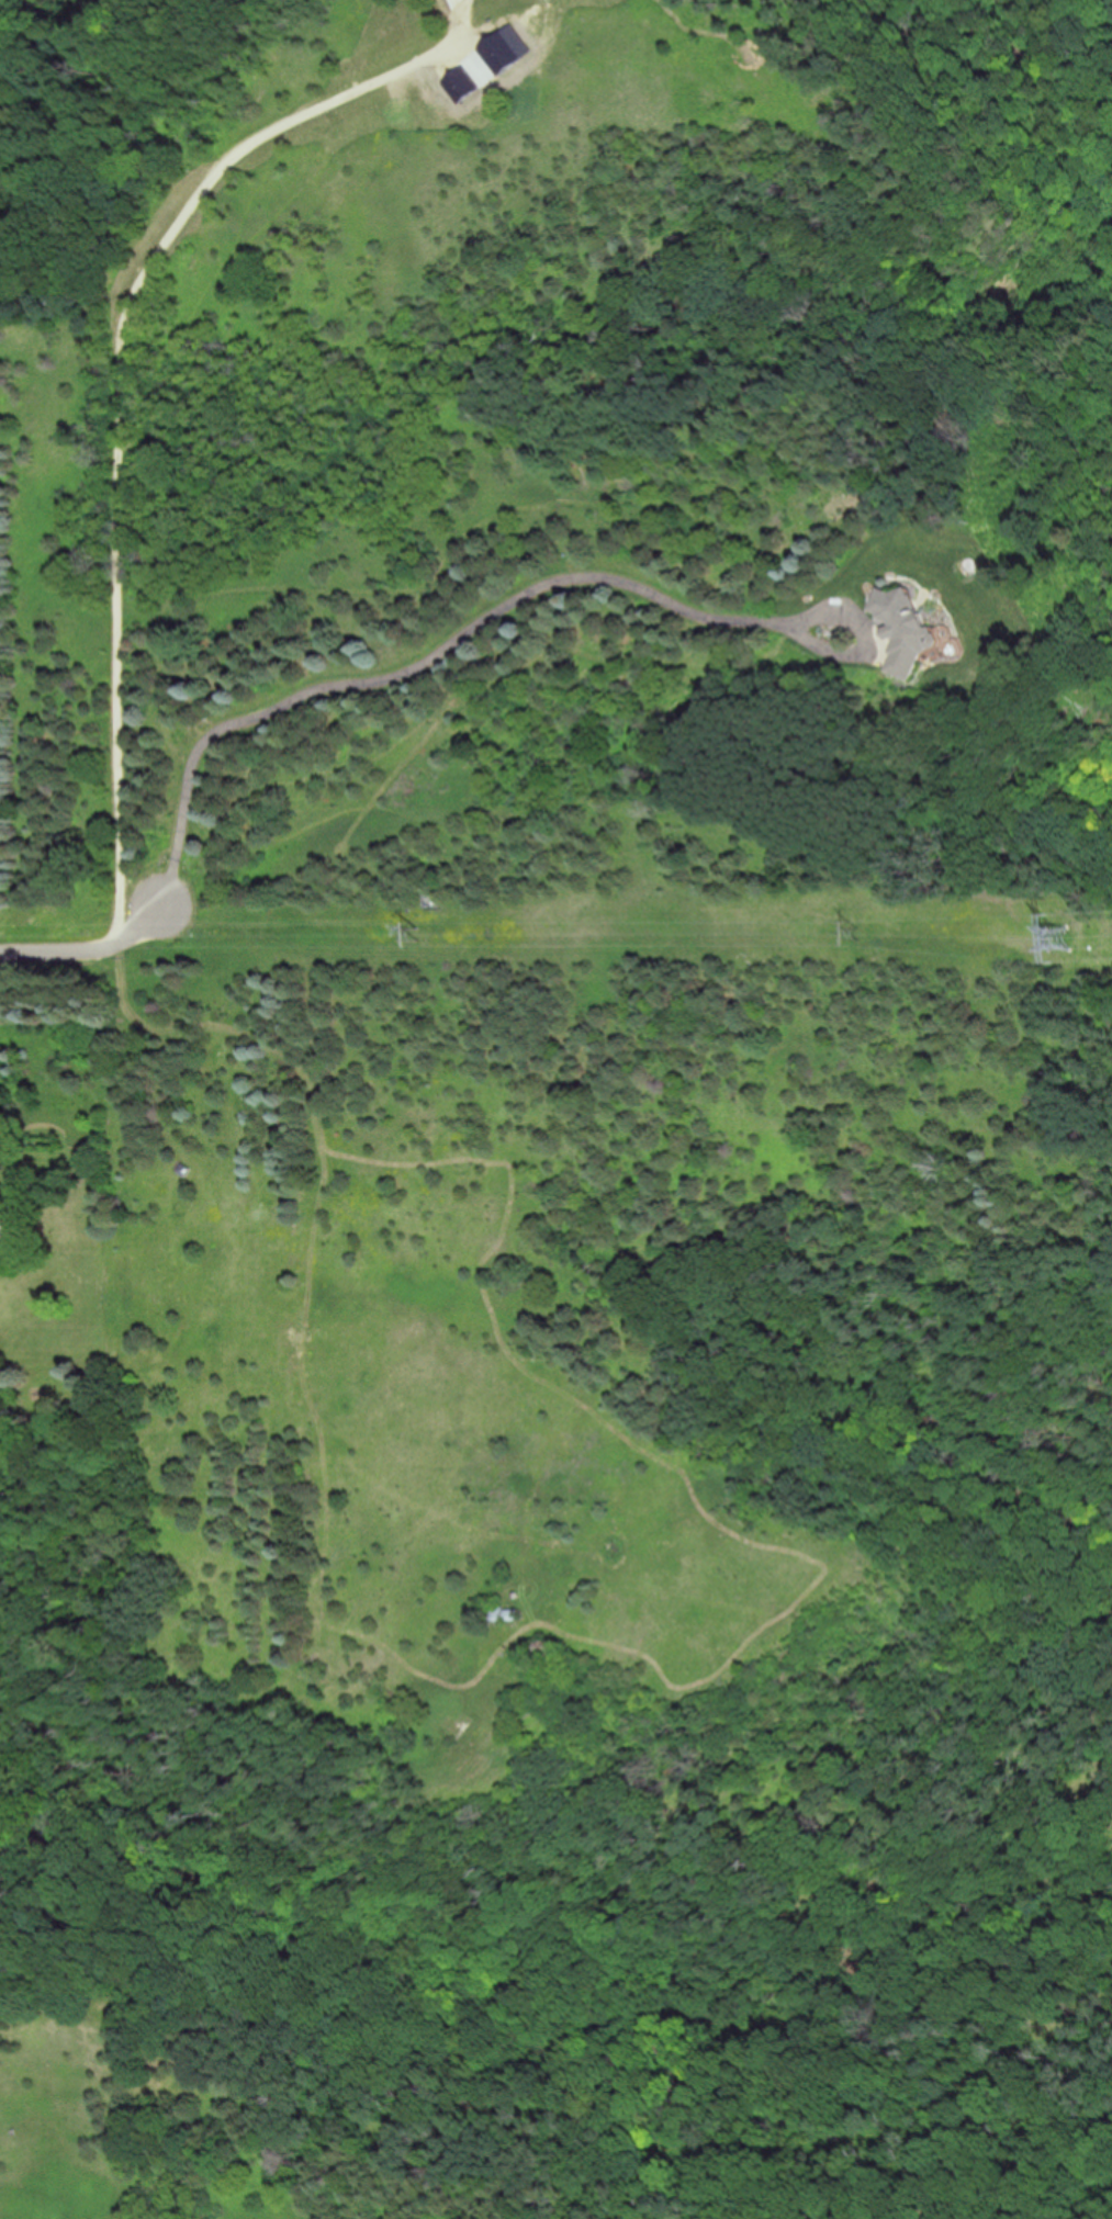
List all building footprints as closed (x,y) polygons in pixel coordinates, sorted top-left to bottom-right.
[(914,682),(939,624),(908,611),(914,598),(881,584),(869,612),(891,622),(884,638),(898,644),(886,670),(914,682)] [(9,1237),(9,1224),(0,1224),(0,1237),(9,1237)] [(490,1608),(490,1620),(520,1620),(520,1608),(490,1608)] [(558,1657),(558,1647),(539,1647),(539,1657),(558,1657)]
